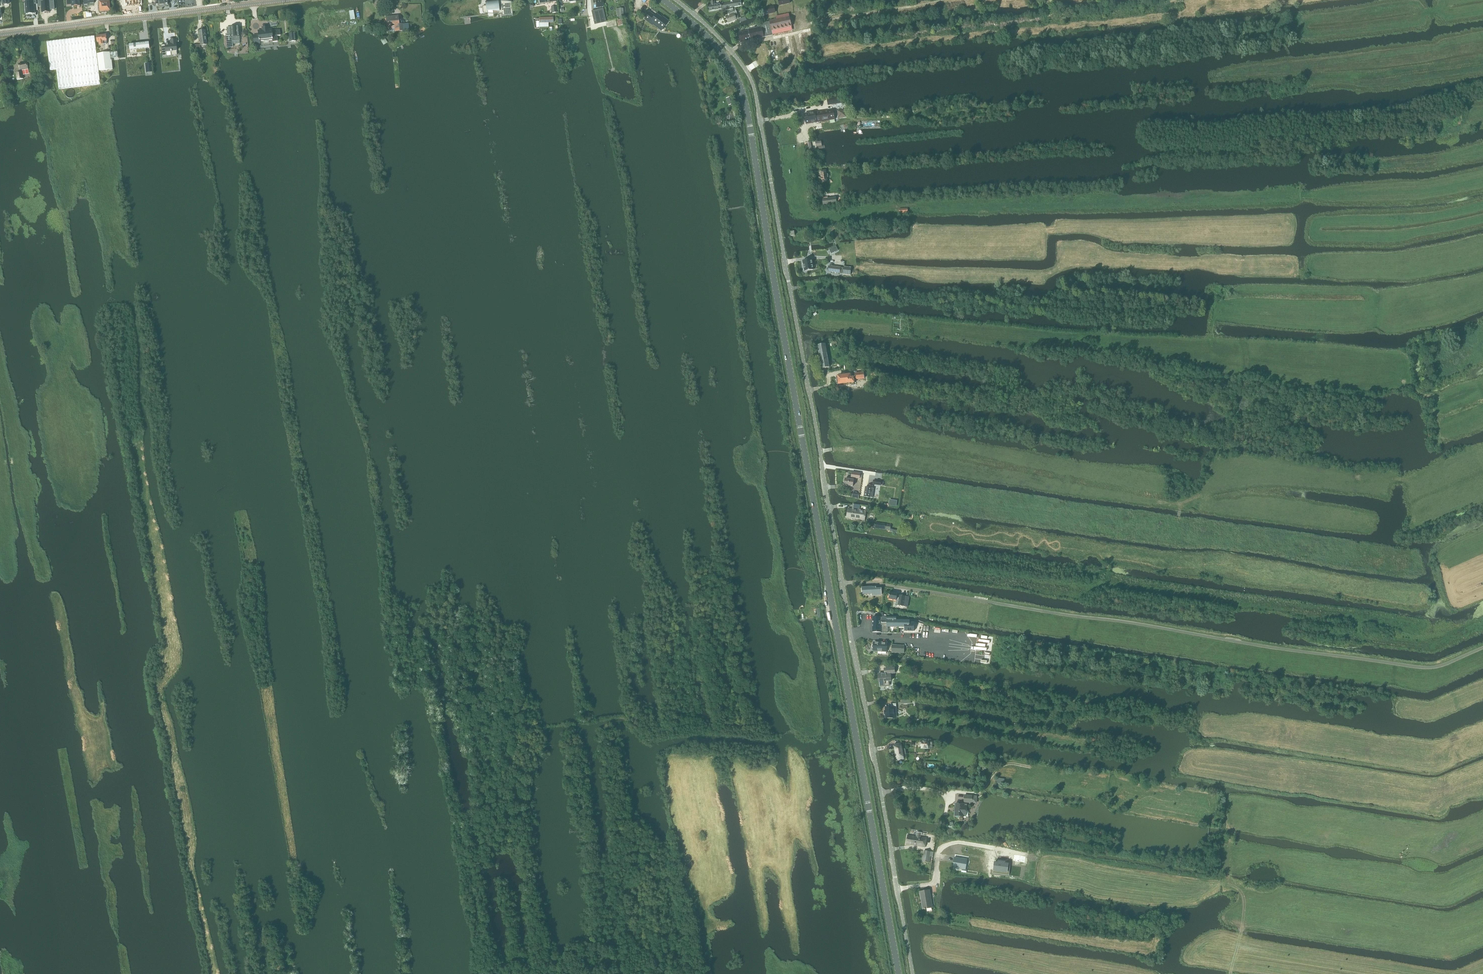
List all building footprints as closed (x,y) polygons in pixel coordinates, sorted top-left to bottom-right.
[(26,14),(34,13),(34,5),(37,4),(36,0),(25,0),(26,14)] [(39,7),(42,7),(42,13),(50,12),(50,10),(54,10),(54,0),(43,1),(43,0),(38,0),(39,7)] [(487,7),(482,7),(482,8),(483,7),(484,12),(488,12),(488,11),(493,10),(493,13),(503,12),(503,16),(511,15),(512,14),(512,15),(512,16),(513,16),(512,11),(511,3),(504,4),(504,2),(498,3),(498,0),(497,1),(491,2),(487,2),(486,2),(487,7)] [(741,0),(732,0),(733,2),(715,5),(715,1),(711,2),(712,6),(709,6),(710,12),(722,10),(722,12),(725,12),(725,10),(733,9),(733,7),(742,6),(741,0)] [(100,12),(110,11),(109,1),(99,1),(100,12)] [(773,7),(763,9),(765,15),(775,13),(773,7)] [(603,9),(592,12),(595,24),(606,22),(603,9)] [(730,17),(726,18),(728,23),(739,19),(735,9),(728,12),(730,17)] [(654,16),(650,13),(645,19),(653,26),(654,23),(659,26),(658,28),(661,31),(668,22),(665,19),(664,20),(656,14),(654,16)] [(399,25),(398,16),(386,18),(388,29),(394,28),(395,32),(403,31),(402,24),(399,25)] [(790,17),(761,24),(762,27),(764,37),(773,35),(793,31),(792,26),(790,17)] [(228,35),(226,35),(227,48),(227,45),(233,45),(232,39),(239,39),(238,26),(231,27),(231,29),(227,29),(228,35)] [(259,35),(253,35),(254,44),(260,44),(259,40),(272,39),(273,42),(278,42),(277,36),(281,35),(280,30),(272,31),(272,30),(268,30),(268,27),(262,28),(262,31),(258,32),(259,35)] [(748,31),(739,33),(741,43),(751,40),(764,37),(762,27),(748,30),(748,31)] [(201,46),(207,45),(205,31),(199,31),(201,46)] [(296,32),(289,33),(290,42),(297,41),(296,32)] [(106,35),(96,36),(97,43),(99,42),(100,45),(107,45),(107,42),(106,35)] [(95,36),(47,42),(50,70),(57,69),(59,89),(100,84),(99,71),(113,69),(113,73),(120,72),(118,58),(117,52),(97,54),(95,36)] [(162,45),(161,45),(162,57),(163,57),(167,56),(167,55),(166,52),(171,52),(172,52),(172,56),(177,55),(177,51),(177,46),(176,40),(170,40),(171,43),(169,44),(165,44),(165,45),(162,46),(162,45)] [(129,46),(127,46),(127,47),(128,47),(129,54),(145,52),(145,53),(146,53),(146,49),(150,49),(149,43),(129,45),(129,46)] [(777,49),(767,51),(768,57),(779,55),(777,49)] [(17,80),(24,79),(23,74),(29,73),(27,63),(19,64),(20,72),(16,73),(17,80)] [(841,97),(827,99),(828,105),(842,103),(841,97)] [(846,109),(837,111),(839,119),(847,118),(846,109)] [(835,120),(833,110),(815,113),(815,112),(805,114),(806,124),(817,123),(817,122),(835,120)] [(822,177),(820,178),(820,183),(828,182),(827,178),(829,177),(828,174),(827,174),(826,170),(821,171),(822,177)] [(836,197),(823,199),(823,206),(837,204),(836,197)] [(814,270),(812,260),(809,260),(808,260),(803,261),(805,271),(811,270),(814,270)] [(829,363),(829,360),(826,344),(818,346),(822,369),(830,368),(829,363)] [(851,377),(851,375),(838,376),(839,385),(855,383),(854,377),(851,377)] [(853,487),(855,480),(846,479),(845,485),(853,487)] [(866,487),(864,497),(871,498),(873,498),(873,494),(871,493),(872,488),(873,488),(873,486),(868,485),(868,487),(866,487)] [(847,518),(865,521),(866,511),(848,509),(847,518)] [(876,589),(876,587),(862,588),(863,595),(872,594),(872,596),(882,595),(882,589),(876,589)] [(890,592),(889,599),(896,601),(896,600),(899,600),(898,605),(904,606),(906,596),(900,595),(899,598),(897,597),(898,594),(890,592)] [(873,632),(884,632),(884,633),(888,633),(888,631),(888,627),(905,627),(905,631),(914,632),(914,622),(910,622),(910,620),(897,620),(897,618),(887,618),(881,618),(873,618),(873,632)] [(873,648),(873,651),(878,651),(878,652),(882,652),(882,651),(887,651),(887,643),(874,643),(874,645),(873,645),(872,646),(872,647),(872,648),(873,648)] [(892,682),(891,674),(895,673),(894,668),(885,669),(885,674),(878,674),(879,680),(880,679),(881,687),(890,686),(889,682),(892,682)] [(894,718),(894,708),(896,707),(896,704),(890,704),(890,707),(885,708),(886,711),(885,711),(885,714),(886,714),(886,718),(894,718)] [(903,750),(902,744),(894,745),(896,761),(904,760),(903,755),(906,754),(906,749),(903,750)] [(964,795),(963,803),(977,804),(978,796),(977,796),(972,795),(972,796),(964,795)] [(956,804),(955,816),(964,817),(966,817),(967,812),(967,808),(967,804),(966,804),(965,804),(956,804)] [(921,837),(921,833),(917,832),(916,837),(908,835),(906,844),(926,847),(927,838),(921,837)] [(955,857),(954,863),(959,864),(958,868),(966,870),(968,860),(955,857)] [(994,864),(994,870),(1007,872),(1008,865),(1008,864),(1005,864),(1005,862),(998,861),(998,863),(995,862),(994,864)] [(923,909),(933,908),(930,890),(920,892),(923,909)] [(1172,920),(1164,926),(1167,930),(1175,925),(1172,920)]
